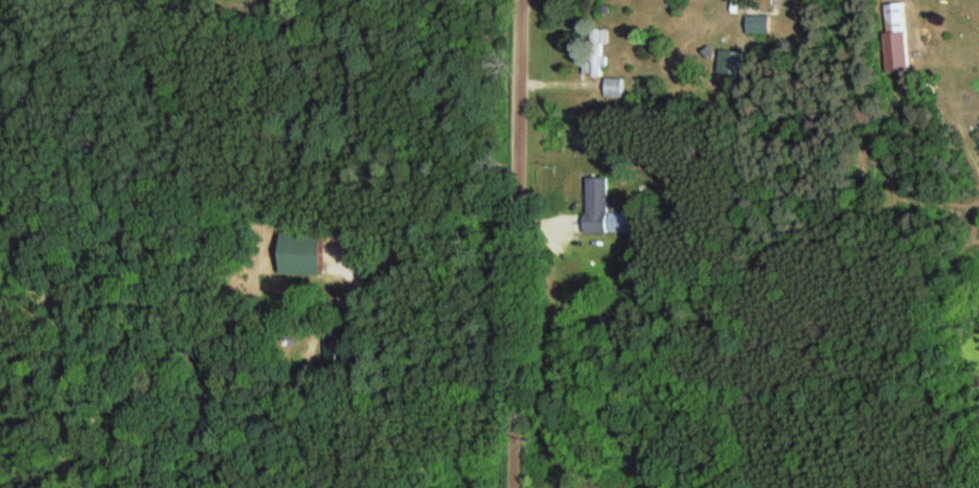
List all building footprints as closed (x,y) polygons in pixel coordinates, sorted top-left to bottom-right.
[(746,15),(746,34),(771,34),(771,15),(746,15)] [(744,53),(720,49),(716,72),(740,76),(744,53)] [(623,80),(604,80),(604,98),(623,98),(623,80)] [(631,233),(631,213),(611,213),(610,178),(588,178),(588,233),(631,233)] [(321,367),(340,367),(340,343),(321,343),(321,367)]
